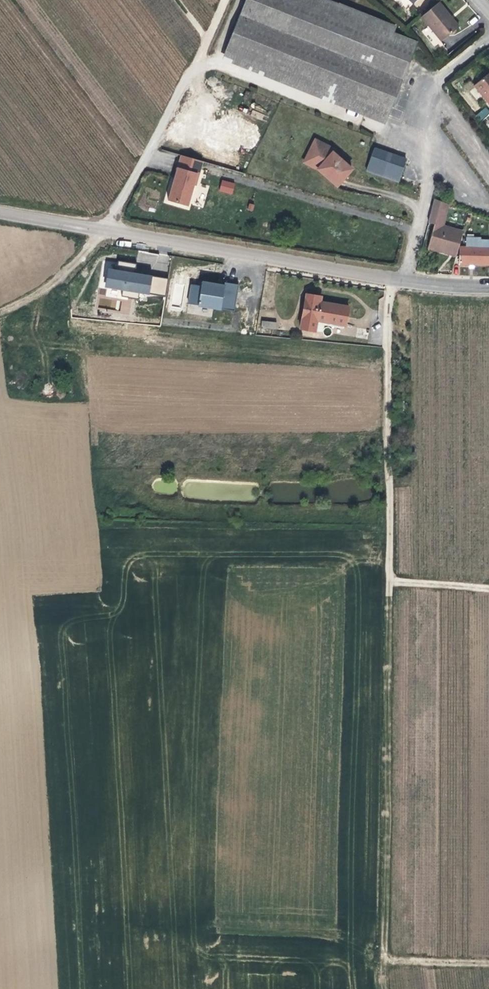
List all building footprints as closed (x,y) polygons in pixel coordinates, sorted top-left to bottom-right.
[(419,35),(333,0),(246,0),(224,51),(383,115),(388,117),(419,35)] [(452,18),(440,3),(421,19),(441,43),(460,28),(452,18)] [(488,103),(488,77),(477,87),(488,103)] [(488,114),(488,111),(485,107),(475,115),(481,121),(488,114)] [(331,154),(334,151),(314,141),(305,158),(320,165),(316,170),(335,187),(350,170),(335,157),(331,154)] [(399,183),(407,159),(375,148),(367,171),(399,183)] [(204,163),(183,156),(170,200),(189,206),(194,187),(197,187),(204,163)] [(320,165),(305,158),(303,163),(316,170),(320,165)] [(222,180),(219,191),(232,194),(235,184),(222,180)] [(450,207),(434,202),(428,225),(436,228),(429,253),(440,256),(457,262),(465,234),(444,225),(450,207)] [(464,265),(479,265),(488,265),(488,247),(483,247),(483,237),(468,237),(468,247),(463,247),(464,265)] [(143,266),(125,262),(123,271),(114,270),(112,287),(130,291),(128,298),(146,301),(146,295),(173,298),(176,281),(149,275),(142,274),(143,266)] [(240,314),(246,288),(232,285),(231,288),(227,287),(209,284),(209,288),(198,286),(194,306),(240,314)] [(321,297),(310,295),(305,329),(320,331),(322,321),(350,325),(352,307),(325,303),(326,297),(321,297)] [(276,329),(277,322),(262,320),(261,328),(276,329)] [(350,325),(322,321),(320,331),(326,332),(328,325),(349,328),(350,325)]
